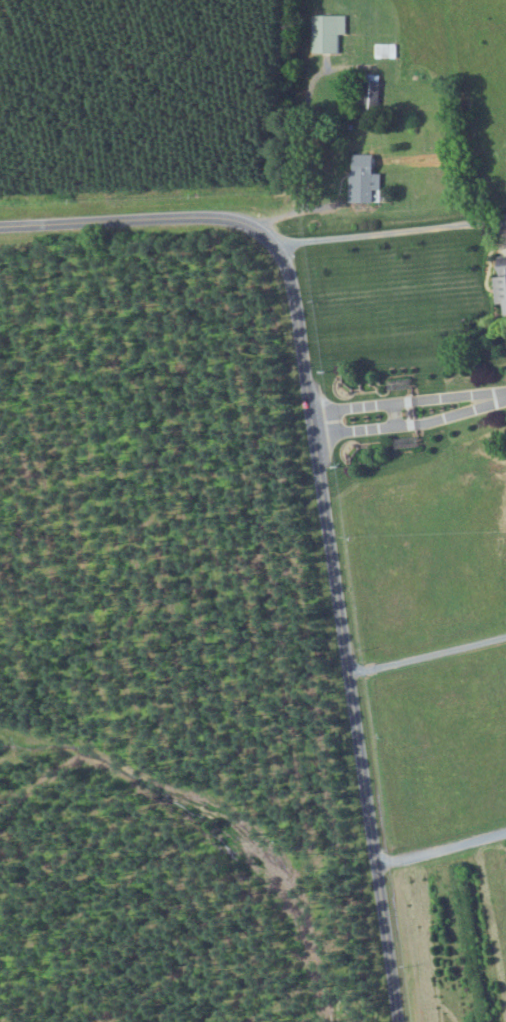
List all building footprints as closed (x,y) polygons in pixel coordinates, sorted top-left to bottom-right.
[(338,53),(338,34),(345,34),(345,15),(312,14),(311,53),(338,53)] [(377,114),(381,81),(362,79),(358,112),(377,114)] [(373,153),(350,153),(350,201),(372,201),(373,189),(380,189),(380,172),(372,172),(373,153)] [(505,313),(505,263),(499,263),(500,275),(494,275),(495,303),(503,302),(503,313),(505,313)]
